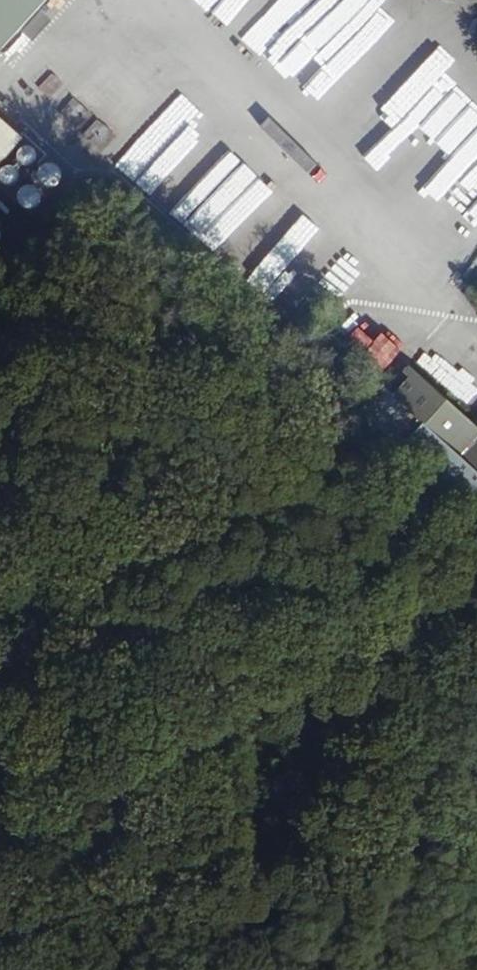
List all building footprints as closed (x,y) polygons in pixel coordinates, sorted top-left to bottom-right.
[(42,0),(0,0),(0,45),(42,0)] [(141,184),(193,100),(167,84),(115,168),(141,184)] [(406,179),(417,189),(476,126),(476,104),(406,179)] [(27,131),(42,146),(64,124),(48,109),(27,131)] [(223,114),(148,189),(214,254),(284,184),(251,151),(255,146),(223,114)] [(22,137),(0,117),(0,160),(22,137)] [(361,251),(342,230),(273,293),(292,313),(361,251)] [(404,363),(388,382),(476,459),(476,424),(404,363)] [(453,387),(468,413),(476,408),(476,392),(469,378),(453,387)] [(388,382),(386,384),(384,383),(371,395),(366,392),(356,402),(476,509),(476,459),(388,382)]
